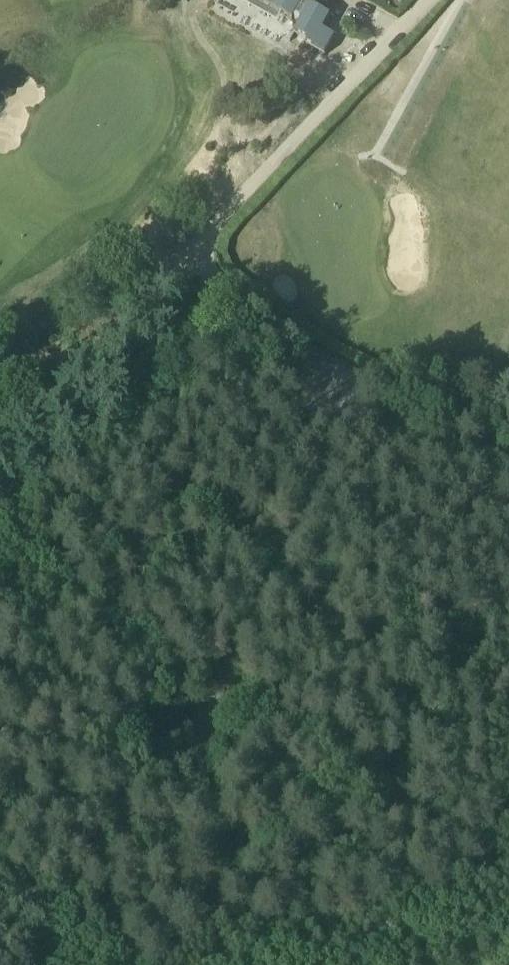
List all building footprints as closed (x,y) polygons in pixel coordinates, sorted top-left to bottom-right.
[(321,35),(331,23),(318,11),(325,0),(256,0),(321,35)] [(291,33),(310,44),(308,48),(327,58),(337,41),(324,33),(322,36),(297,22),(291,33)]
